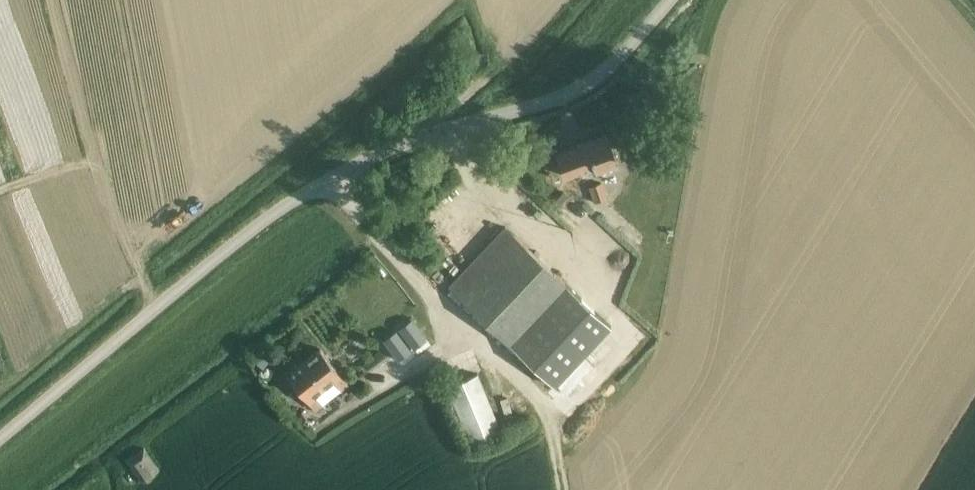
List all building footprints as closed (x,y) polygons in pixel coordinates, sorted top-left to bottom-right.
[(573,146),(581,169),(583,174),(595,170),(595,171),(616,163),(605,134),(573,146)] [(581,169),(573,146),(556,152),(564,176),(581,169)] [(589,186),(594,202),(606,197),(601,182),(589,186)] [(511,345),(567,285),(504,226),(448,286),(511,345)] [(567,285),(511,345),(554,387),(611,327),(567,285)] [(411,318),(397,329),(413,350),(426,339),(411,318)] [(395,330),(382,340),(397,360),(411,351),(395,330)] [(303,361),(323,387),(332,379),(340,389),(347,383),(319,348),(303,361)] [(323,387),(303,361),(286,374),(314,410),(321,404),(314,394),(323,387)] [(478,373),(446,386),(470,445),(502,432),(478,373)]
